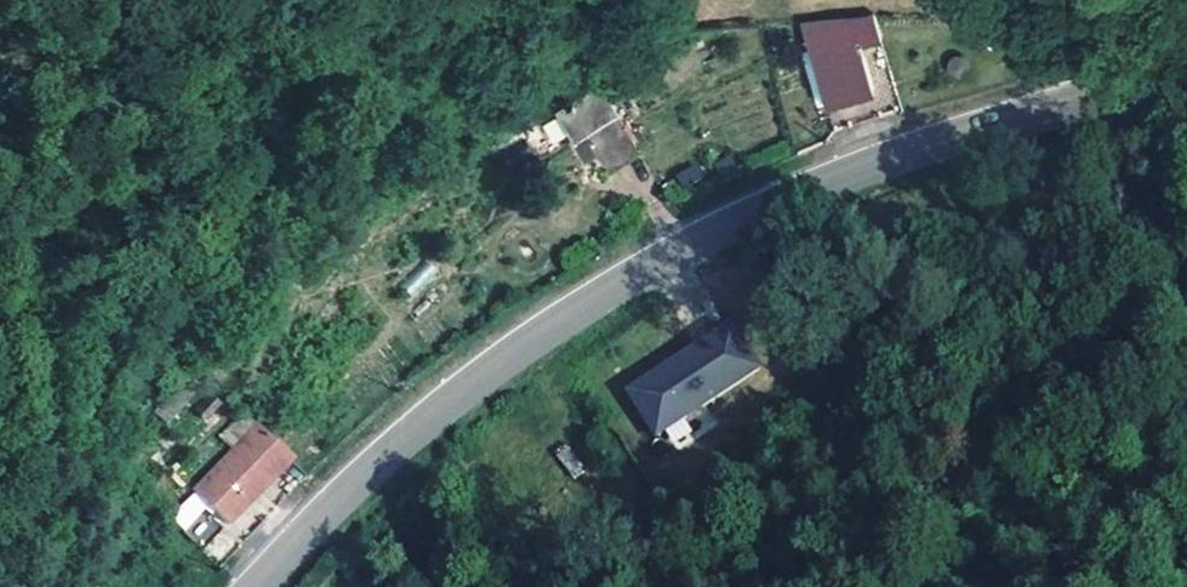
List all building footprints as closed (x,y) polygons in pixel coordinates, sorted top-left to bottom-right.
[(838,73),(830,75),(840,106),(886,92),(873,46),(890,42),(885,27),(883,20),(828,37),(838,73)] [(838,73),(828,37),(819,40),(830,75),(838,73)] [(655,147),(619,89),(576,119),(605,163),(615,158),(622,169),(655,147)] [(685,189),(706,173),(695,159),(674,176),(685,189)] [(402,287),(415,298),(438,271),(426,260),(402,287)] [(759,368),(732,326),(628,394),(655,436),(759,368)] [(216,385),(208,370),(198,375),(206,390),(216,385)] [(195,403),(184,392),(166,408),(177,419),(195,403)] [(273,425),(261,411),(233,436),(246,450),(273,425)] [(303,458),(273,425),(246,450),(180,512),(185,519),(193,526),(212,506),(219,512),(225,508),(237,520),(303,458)]
